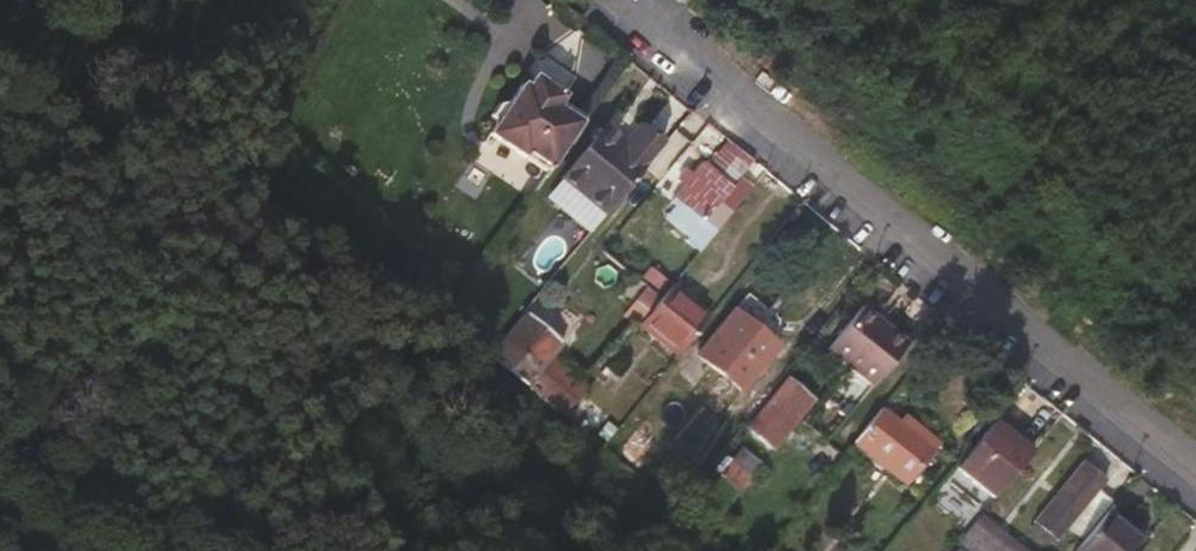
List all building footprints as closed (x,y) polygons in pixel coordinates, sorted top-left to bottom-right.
[(526,154),(549,169),(579,124),(556,109),(563,98),(533,78),(525,89),(521,86),(508,106),(498,105),(490,117),(493,127),(488,136),(522,159),(526,154)] [(605,215),(659,150),(635,130),(621,146),(603,131),(563,178),(605,215)] [(716,205),(750,162),(726,142),(705,167),(677,202),(715,232),(728,216),(716,205)] [(677,202),(705,167),(701,164),(673,198),(677,202)] [(677,357),(711,315),(672,284),(638,326),(677,357)] [(747,293),(696,356),(740,391),(775,348),(764,339),(780,320),(747,293)] [(921,333),(893,310),(870,339),(898,362),(921,333)] [(547,337),(522,316),(515,324),(541,345),(547,337)] [(548,358),(558,346),(547,337),(541,345),(515,324),(490,354),(527,384),(548,358)] [(565,415),(586,389),(548,358),(527,384),(565,415)] [(812,403),(785,381),(747,425),(773,448),(812,403)] [(903,484),(936,443),(903,417),(898,423),(882,409),(853,444),(903,484)] [(1029,454),(1015,443),(1008,436),(1014,428),(998,415),(953,470),(991,501),(1029,454)] [(604,446),(620,426),(608,416),(592,436),(604,446)] [(1015,443),(1022,435),(1014,428),(1008,436),(1015,443)] [(637,473),(658,447),(635,429),(614,455),(637,473)] [(739,448),(723,469),(741,485),(758,464),(739,448)] [(1107,511),(1120,495),(1098,477),(1038,550),(1075,550),(1107,511)] [(1144,541),(1107,511),(1075,550),(1136,550),(1144,541)] [(972,524),(956,543),(961,547),(958,550),(1006,550),(972,524)]
